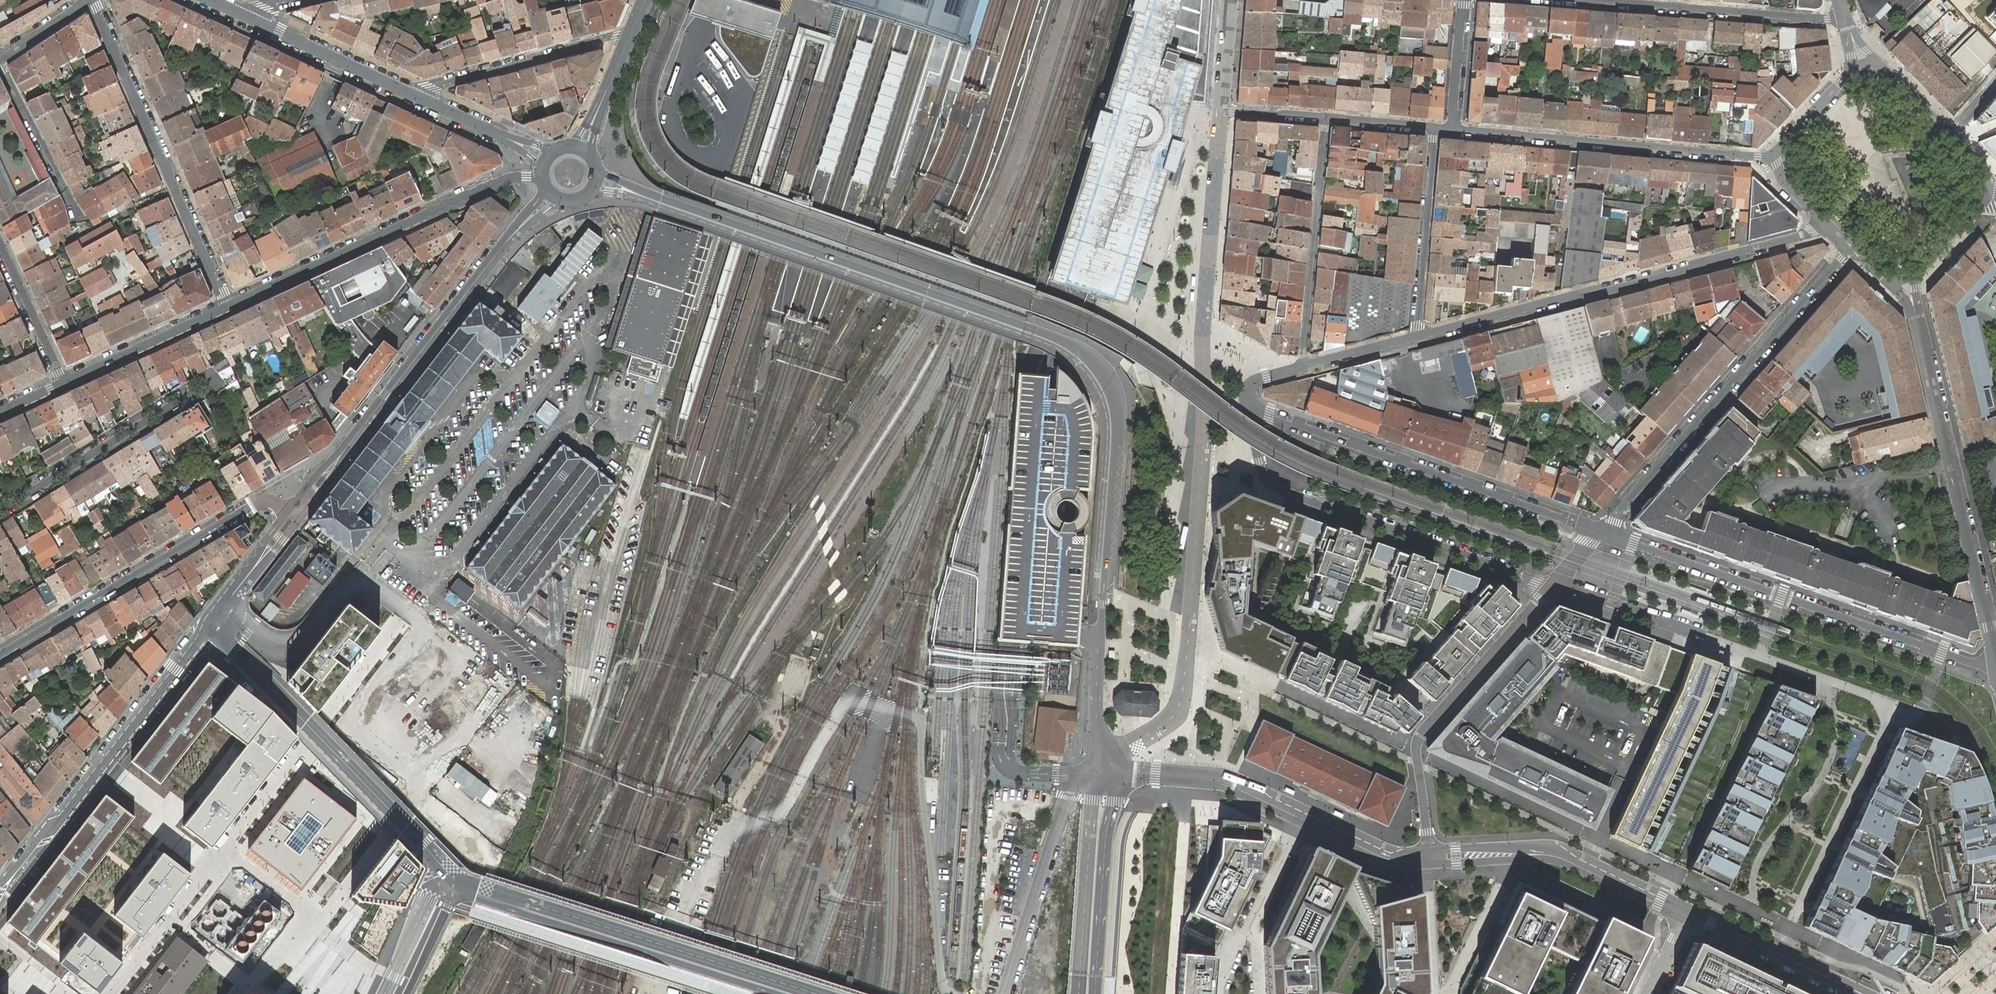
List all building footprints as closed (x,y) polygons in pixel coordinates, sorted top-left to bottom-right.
[(26,15),(45,5),(43,0),(33,0),(22,6),(26,15)] [(125,39),(146,30),(149,29),(138,17),(128,22),(124,17),(131,13),(135,15),(136,12),(153,20),(154,18),(163,0),(108,0),(125,39)] [(166,0),(163,0),(154,18),(165,24),(175,4),(166,0)] [(336,1),(339,15),(347,17),(352,18),(348,0),(341,0),(336,1)] [(352,18),(364,21),(365,19),(361,0),(348,0),(352,18)] [(373,20),(371,13),(380,11),(381,13),(389,11),(387,0),(361,0),(365,19),(373,20)] [(389,12),(413,6),(412,0),(387,0),(389,11),(389,12)] [(439,4),(439,0),(412,0),(413,6),(414,9),(439,4)] [(486,7),(488,15),(493,14),(501,11),(502,15),(503,18),(507,16),(503,0),(496,0),(486,3),(485,4),(486,7)] [(507,16),(508,19),(508,21),(517,19),(524,17),(528,16),(525,5),(519,6),(517,5),(516,4),(514,2),(514,0),(503,0),(507,16)] [(554,44),(545,12),(536,14),(532,0),(523,0),(525,5),(528,16),(529,22),(532,31),(537,49),(554,44)] [(581,5),(581,7),(581,8),(582,10),(588,35),(603,31),(596,5),(596,3),(595,3),(595,0),(591,0),(593,5),(589,6),(587,0),(579,0),(581,5)] [(625,2),(619,0),(595,0),(595,3),(596,3),(596,5),(603,31),(614,28),(625,2)] [(826,4),(832,6),(836,7),(846,10),(964,47),(973,50),(988,0),(815,0),(826,4)] [(1052,273),(1048,284),(1054,286),(1069,290),(1125,308),(1128,296),(1138,264),(1138,263),(1152,218),(1154,210),(1155,207),(1167,170),(1170,160),(1171,156),(1171,155),(1173,151),(1173,149),(1188,102),(1192,92),(1199,68),(1162,56),(1179,0),(1137,0),(1052,273)] [(1162,56),(1199,68),(1192,92),(1188,102),(1197,103),(1203,103),(1204,103),(1212,0),(1179,0),(1162,56)] [(1245,12),(1273,13),(1275,13),(1282,13),(1283,9),(1273,8),(1274,0),(1246,0),(1245,12)] [(1298,14),(1330,18),(1342,19),(1344,0),(1330,0),(1325,4),(1300,1),(1298,14)] [(1342,27),(1345,27),(1346,21),(1350,21),(1361,22),(1361,20),(1362,17),(1362,15),(1363,0),(1344,0),(1342,19),(1342,27)] [(1362,15),(1362,17),(1373,18),(1372,29),(1379,30),(1379,28),(1380,19),(1382,0),(1363,0),(1362,15)] [(1380,19),(1391,20),(1391,25),(1400,26),(1401,21),(1402,0),(1382,0),(1380,19)] [(1401,21),(1400,26),(1400,32),(1399,36),(1423,38),(1424,33),(1425,28),(1425,23),(1427,0),(1402,0),(1401,21)] [(1447,0),(1427,0),(1425,23),(1433,24),(1441,25),(1446,25),(1450,25),(1452,0),(1447,0)] [(1797,8),(1817,10),(1821,8),(1823,3),(1823,0),(1798,0),(1797,8)] [(1863,25),(1888,0),(1853,0),(1863,25)] [(321,8),(312,27),(330,35),(339,17),(340,16),(339,15),(336,1),(320,5),(321,8)] [(1477,2),(1474,37),(1486,38),(1489,3),(1477,2)] [(1486,38),(1486,43),(1490,43),(1490,42),(1491,38),(1501,39),(1504,5),(1489,3),(1486,38)] [(48,9),(45,4),(45,5),(26,15),(19,19),(0,30),(0,42),(48,9)] [(186,9),(175,4),(165,24),(164,28),(162,30),(174,35),(175,33),(186,9)] [(484,62),(500,58),(495,41),(487,43),(477,10),(486,7),(485,4),(477,6),(476,6),(465,10),(464,11),(472,31),(484,62)] [(287,15),(312,27),(321,8),(320,5),(287,13),(287,15)] [(581,7),(581,5),(575,6),(569,8),(563,9),(564,14),(582,10),(581,8),(581,7)] [(1504,5),(1501,39),(1505,39),(1505,33),(1508,33),(1507,43),(1515,44),(1515,34),(1522,34),(1522,33),(1522,26),(1524,6),(1504,5)] [(14,11),(19,19),(26,15),(22,6),(14,11)] [(554,44),(571,40),(564,14),(563,9),(563,8),(559,9),(560,14),(551,17),(548,6),(544,7),(545,12),(554,44)] [(778,19),(781,11),(772,9),(765,6),(761,18),(725,7),(720,24),(719,35),(720,39),(722,43),(746,74),(750,77),(751,77),(752,77),(754,77),(755,77),(756,77),(757,77),(758,76),(759,76),(760,75),(760,74),(761,74),(761,73),(762,72),(762,71),(772,41),(778,19)] [(1549,8),(1524,6),(1522,26),(1522,33),(1526,33),(1527,26),(1534,27),(1537,27),(1547,28),(1549,8)] [(836,7),(695,454),(707,457),(731,380),(846,10),(836,7)] [(1573,10),(1549,8),(1547,28),(1547,34),(1572,35),(1573,10)] [(1888,38),(1892,43),(1923,19),(1928,27),(1937,20),(1928,8),(1888,38)] [(1994,8),(1986,16),(1995,25),(1995,9),(1994,8)] [(206,19),(186,9),(175,33),(174,35),(167,48),(172,51),(175,43),(192,51),(193,51),(200,32),(206,19)] [(571,40),(588,35),(582,10),(564,14),(571,40)] [(1588,11),(1573,10),(1572,35),(1572,36),(1571,42),(1585,43),(1586,37),(1588,11)] [(1601,12),(1588,11),(1586,37),(1585,43),(1585,44),(1599,45),(1599,38),(1601,12)] [(1245,12),(1243,32),(1274,33),(1275,13),(1273,13),(1245,12)] [(1615,14),(1601,12),(1599,38),(1599,45),(1613,46),(1613,44),(1613,39),(1615,14)] [(87,14),(68,26),(83,56),(91,51),(101,46),(87,14)] [(1640,16),(1615,14),(1613,39),(1634,41),(1633,46),(1633,47),(1637,48),(1638,41),(1640,16)] [(1653,17),(1640,16),(1638,41),(1651,42),(1652,40),(1653,17)] [(339,17),(330,35),(352,46),(361,28),(351,23),(351,21),(348,20),(347,21),(339,17)] [(1678,19),(1653,17),(1652,40),(1660,41),(1669,42),(1673,42),(1672,47),(1676,48),(1676,42),(1677,39),(1678,19)] [(1330,18),(1328,33),(1341,34),(1342,27),(1342,19),(1330,18)] [(233,31),(206,19),(200,32),(202,40),(207,39),(208,43),(210,42),(211,48),(212,48),(222,52),(233,31)] [(364,21),(361,28),(352,46),(374,56),(384,37),(376,34),(375,36),(367,32),(373,20),(365,19),(364,21)] [(500,58),(517,54),(512,36),(508,21),(508,19),(501,21),(504,29),(504,32),(494,35),(495,41),(500,58)] [(517,54),(537,49),(532,31),(528,31),(521,33),(517,19),(508,21),(512,36),(517,54)] [(1391,20),(1380,19),(1379,28),(1391,29),(1391,25),(1391,20)] [(1707,21),(1678,19),(1677,39),(1685,39),(1705,41),(1707,22),(1707,21)] [(1743,24),(1714,22),(1714,23),(1713,42),(1728,43),(1738,44),(1742,44),(1743,24)] [(1742,44),(1741,51),(1751,51),(1751,54),(1758,54),(1761,26),(1761,25),(1743,24),(1742,44)] [(83,56),(68,26),(54,35),(69,63),(70,64),(84,57),(83,56)] [(374,56),(387,62),(402,32),(400,31),(398,34),(391,31),(393,28),(389,26),(388,28),(384,37),(374,56)] [(721,308),(808,29),(798,26),(713,304),(679,418),(686,420),(700,376),(721,308)] [(1795,28),(1778,27),(1778,51),(1789,50),(1794,49),(1795,28)] [(1424,33),(1423,38),(1431,39),(1432,29),(1425,28),(1424,33)] [(1795,28),(1794,49),(1827,46),(1825,31),(1795,28)] [(1972,28),(1946,54),(1949,58),(1970,79),(1995,52),(1977,33),(1972,28)] [(146,30),(125,39),(133,57),(156,46),(151,34),(149,35),(146,30)] [(255,42),(233,31),(222,52),(219,58),(242,69),(255,42)] [(466,67),(484,62),(472,31),(463,34),(454,37),(466,67)] [(387,62),(398,67),(420,54),(410,41),(402,37),(404,33),(402,32),(387,62)] [(1243,32),(1242,50),(1273,52),(1273,48),(1274,33),(1243,32)] [(1890,52),(1944,107),(1945,107),(1964,87),(1934,57),(1910,32),(1890,52)] [(410,41),(420,54),(423,52),(412,37),(404,33),(402,37),(410,41)] [(69,63),(54,35),(40,45),(56,77),(58,80),(63,77),(59,68),(69,63)] [(446,72),(466,67),(454,37),(452,38),(435,45),(438,52),(440,55),(446,72)] [(1422,48),(1421,58),(1432,59),(1447,60),(1448,46),(1433,45),(1433,41),(1431,41),(1431,39),(1423,38),(1423,40),(1422,48)] [(1546,44),(1544,68),(1560,70),(1561,54),(1562,40),(1552,39),(1552,44),(1546,44)] [(1676,42),(1676,48),(1674,77),(1674,79),(1692,81),(1712,83),(1731,84),(1736,85),(1738,85),(1739,71),(1740,68),(1741,54),(1738,53),(1737,58),(1734,58),(1727,57),(1727,61),(1734,62),(1733,71),(1683,67),(1685,39),(1677,39),(1676,42)] [(816,169),(832,174),(872,45),(857,41),(816,169)] [(278,53),(255,42),(242,69),(241,71),(260,79),(255,80),(252,86),(236,79),(231,90),(254,101),(254,100),(278,53)] [(1473,42),(1471,71),(1484,72),(1484,63),(1485,57),(1486,46),(1483,46),(1483,43),(1473,42)] [(56,77),(40,45),(27,53),(42,82),(45,87),(49,85),(47,82),(56,77)] [(156,46),(133,57),(143,79),(167,68),(157,45),(156,46)] [(422,79),(446,72),(440,55),(438,52),(435,45),(430,48),(426,50),(423,52),(420,54),(398,67),(422,79)] [(1378,46),(1377,55),(1393,56),(1397,56),(1398,52),(1381,51),(1382,46),(1378,46)] [(1829,71),(1827,46),(1794,49),(1797,74),(1807,74),(1829,71)] [(1242,50),(1240,70),(1272,72),(1289,72),(1289,65),(1279,64),(1276,67),(1272,67),(1273,52),(1242,50)] [(110,66),(103,51),(86,60),(92,74),(110,66)] [(575,97),(578,107),(587,93),(588,90),(603,55),(599,51),(564,60),(573,87),(575,97)] [(1339,55),(1338,69),(1337,76),(1350,77),(1352,53),(1339,51),(1339,55)] [(892,52),(852,181),(868,186),(908,57),(892,52)] [(42,82),(27,53),(8,66),(21,93),(42,82)] [(301,63),(278,53),(254,100),(258,102),(261,98),(260,97),(261,94),(276,101),(272,111),(276,113),(285,95),(301,63)] [(1352,53),(1350,77),(1361,79),(1362,75),(1362,72),(1363,54),(1352,53)] [(1373,54),(1363,54),(1362,72),(1362,75),(1374,76),(1376,55),(1373,54)] [(1374,82),(1371,113),(1386,115),(1389,91),(1379,90),(1379,86),(1382,86),(1384,62),(1389,63),(1389,70),(1391,70),(1392,64),(1393,56),(1377,55),(1376,55),(1374,76),(1374,82)] [(1397,56),(1393,56),(1392,64),(1413,65),(1414,57),(1397,56)] [(1421,58),(1414,57),(1413,65),(1412,80),(1411,89),(1418,90),(1419,86),(1416,85),(1417,75),(1430,76),(1431,65),(1432,59),(1421,58)] [(573,87),(564,60),(551,63),(559,95),(561,101),(575,97),(573,87)] [(324,74),(301,63),(285,95),(308,106),(324,74)] [(559,95),(551,63),(533,68),(542,98),(544,107),(545,110),(548,118),(553,117),(546,94),(554,92),(555,96),(559,95)] [(1484,63),(1484,72),(1483,75),(1498,77),(1499,64),(1494,64),(1493,63),(1484,63)] [(1499,64),(1498,77),(1497,85),(1497,90),(1501,91),(1501,85),(1506,86),(1507,74),(1518,75),(1519,66),(1516,66),(1499,64)] [(176,65),(172,66),(167,68),(143,79),(153,102),(182,89),(187,87),(185,83),(181,85),(174,69),(178,67),(176,65)] [(1300,66),(1289,65),(1289,72),(1288,86),(1299,87),(1300,76),(1300,66)] [(117,83),(110,66),(92,74),(83,78),(90,95),(117,83)] [(1300,66),(1300,76),(1307,76),(1333,78),(1337,79),(1337,77),(1337,76),(1338,69),(1300,66)] [(1611,74),(1622,75),(1625,75),(1626,70),(1618,69),(1618,66),(1611,66),(1611,74)] [(533,68),(516,72),(525,102),(525,104),(528,115),(532,114),(529,101),(542,98),(533,68)] [(1560,70),(1544,68),(1543,76),(1563,77),(1564,73),(1569,73),(1569,71),(1562,70),(1560,70)] [(1239,86),(1256,88),(1268,88),(1271,89),(1272,72),(1240,70),(1239,86)] [(1484,72),(1471,71),(1467,122),(1479,123),(1481,99),(1483,75),(1484,72)] [(1578,71),(1576,71),(1575,80),(1596,82),(1596,73),(1591,72),(1588,72),(1583,72),(1578,71)] [(1739,71),(1738,85),(1756,86),(1756,84),(1757,78),(1757,73),(1739,71)] [(516,72),(499,77),(508,109),(525,104),(525,102),(516,72)] [(1596,73),(1596,82),(1606,83),(1608,84),(1608,83),(1611,83),(1611,74),(1600,73),(1596,73)] [(1792,75),(1781,76),(1804,98),(1818,83),(1807,74),(1797,74),(1792,75)] [(1625,75),(1622,75),(1621,84),(1631,84),(1640,85),(1641,77),(1635,76),(1634,76),(1631,76),(1625,75)] [(1299,87),(1297,107),(1334,110),(1336,86),(1337,79),(1333,78),(1332,82),(1329,82),(1328,86),(1306,84),(1306,80),(1307,76),(1300,76),(1299,87)] [(1794,109),(1804,98),(1781,76),(1771,87),(1794,109)] [(227,86),(230,92),(231,90),(236,79),(232,77),(227,86)] [(494,112),(511,120),(508,109),(499,77),(485,80),(494,112)] [(1757,78),(1756,84),(1760,84),(1767,91),(1771,87),(1772,77),(1757,78)] [(10,99),(0,79),(0,106),(10,99)] [(62,88),(65,87),(67,85),(64,79),(59,82),(62,88)] [(1674,79),(1674,83),(1673,87),(1691,89),(1692,81),(1674,79)] [(449,91),(494,112),(485,80),(449,90),(449,91)] [(1360,88),(1358,112),(1371,113),(1374,82),(1361,80),(1360,88)] [(126,103),(117,83),(90,95),(85,97),(92,113),(94,117),(98,116),(126,103)] [(357,89),(343,83),(334,103),(343,106),(341,109),(344,111),(343,113),(344,113),(345,115),(357,89)] [(1731,84),(1712,83),(1711,90),(1710,101),(1710,107),(1715,107),(1715,102),(1731,103),(1732,91),(1731,91),(1731,88),(1731,84)] [(1734,104),(1755,105),(1756,86),(1738,85),(1736,85),(1731,84),(1731,88),(1735,89),(1734,104)] [(1776,129),(1790,113),(1767,91),(1760,84),(1756,84),(1756,86),(1755,105),(1754,110),(1754,113),(1776,129)] [(1238,104),(1255,105),(1256,88),(1239,86),(1237,103),(1238,104)] [(1288,90),(1286,106),(1297,107),(1299,87),(1288,86),(1288,90)] [(1336,86),(1334,110),(1346,111),(1348,87),(1336,86)] [(1389,91),(1386,115),(1409,117),(1411,94),(1411,89),(1406,88),(1390,86),(1389,91)] [(1348,87),(1346,111),(1358,112),(1360,88),(1348,87)] [(1428,96),(1426,118),(1442,120),(1445,88),(1433,87),(1433,91),(1428,90),(1428,96)] [(1256,88),(1255,105),(1267,106),(1267,104),(1268,88),(1256,88)] [(1268,88),(1267,104),(1286,106),(1288,90),(1271,89),(1268,88)] [(194,108),(198,107),(196,104),(190,107),(182,89),(153,102),(162,123),(194,108)] [(364,123),(375,98),(359,90),(357,89),(345,115),(346,118),(349,116),(360,121),(364,123)] [(61,107),(62,107),(60,103),(54,106),(48,93),(26,103),(34,119),(61,107)] [(1566,105),(1564,131),(1592,133),(1594,105),(1589,105),(1589,101),(1590,94),(1584,93),(1583,102),(1580,102),(1567,101),(1566,105)] [(1648,93),(1647,116),(1645,138),(1670,141),(1672,101),(1665,101),(1665,108),(1664,117),(1652,116),(1653,107),(1654,94),(1648,93)] [(1411,94),(1409,117),(1426,118),(1428,96),(1418,95),(1411,94)] [(1977,125),(1995,118),(1995,94),(1972,121),(1977,125)] [(1496,100),(1494,124),(1514,126),(1517,97),(1497,95),(1496,100)] [(564,132),(578,107),(575,97),(561,101),(564,113),(558,115),(564,132)] [(1517,97),(1514,126),(1539,129),(1541,103),(1542,99),(1517,97)] [(387,103),(375,98),(364,123),(363,125),(357,138),(348,142),(334,148),(349,181),(368,172),(370,176),(377,173),(373,167),(383,146),(389,134),(386,132),(398,108),(387,103)] [(10,99),(0,106),(0,113),(8,108),(35,162),(30,164),(36,176),(40,174),(39,170),(44,167),(24,128),(10,99)] [(1481,99),(1479,123),(1494,124),(1496,100),(1481,99)] [(247,115),(244,122),(251,138),(263,139),(264,136),(272,121),(269,120),(267,125),(253,118),(260,103),(258,102),(254,100),(254,101),(247,115)] [(1594,105),(1592,133),(1616,136),(1618,113),(1599,111),(1600,102),(1594,101),(1594,105)] [(1672,101),(1670,141),(1687,142),(1690,111),(1690,108),(1676,107),(1677,101),(1672,101)] [(136,126),(126,103),(98,116),(106,134),(101,136),(103,141),(136,126)] [(343,106),(334,103),(332,108),(343,113),(344,111),(341,109),(343,106)] [(1541,103),(1539,129),(1564,131),(1566,105),(1541,103)] [(72,132),(61,107),(34,119),(48,147),(74,135),(78,134),(76,130),(72,132)] [(1665,108),(1653,107),(1652,116),(1664,117),(1665,108)] [(172,146),(205,132),(203,128),(196,131),(189,116),(196,113),(194,108),(162,123),(172,146)] [(433,125),(398,108),(386,132),(389,134),(421,149),(433,125)] [(1690,111),(1687,142),(1707,144),(1707,138),(1709,123),(1709,122),(1709,117),(1702,117),(1693,116),(1694,111),(1690,111)] [(94,117),(92,113),(83,118),(85,122),(94,117)] [(1618,113),(1616,136),(1645,138),(1647,116),(1618,113)] [(1754,113),(1752,148),(1757,148),(1776,129),(1754,113)] [(551,139),(564,132),(558,115),(553,117),(548,118),(530,123),(527,124),(523,126),(551,139)] [(251,138),(244,122),(241,116),(205,132),(172,146),(183,171),(215,158),(240,147),(245,155),(250,152),(247,147),(245,145),(243,142),(246,140),(251,138)] [(273,119),(272,121),(264,136),(269,138),(268,140),(289,142),(291,141),(296,130),(273,119)] [(1236,121),(1235,140),(1253,142),(1255,123),(1236,121)] [(1275,143),(1277,124),(1255,123),(1253,142),(1256,142),(1270,143),(1275,143)] [(1279,178),(1285,179),(1288,152),(1286,151),(1287,139),(1291,140),(1292,126),(1277,124),(1275,143),(1273,160),(1273,163),(1272,173),(1271,177),(1279,178)] [(450,133),(433,125),(421,149),(419,153),(427,155),(431,163),(434,161),(432,155),(434,150),(440,153),(442,158),(446,156),(442,148),(450,133)] [(136,126),(103,141),(101,142),(104,149),(101,150),(106,161),(119,155),(122,162),(129,159),(147,151),(142,138),(136,126)] [(1292,126),(1291,140),(1299,140),(1317,142),(1318,129),(1317,128),(1292,126)] [(1347,148),(1350,131),(1350,129),(1331,128),(1329,147),(1347,148)] [(1359,149),(1360,132),(1350,131),(1347,148),(1355,149),(1359,149)] [(1385,154),(1387,135),(1360,132),(1359,149),(1367,151),(1379,153),(1385,154)] [(497,155),(450,133),(442,148),(446,156),(459,184),(486,172),(502,164),(497,155)] [(314,134),(269,155),(268,155),(289,201),(327,183),(335,180),(314,134)] [(74,135),(48,147),(61,173),(70,169),(64,158),(81,150),(74,135)] [(1405,160),(1407,136),(1387,135),(1385,154),(1384,159),(1387,159),(1398,161),(1398,159),(1405,160)] [(1978,142),(1995,160),(1995,135),(1978,142)] [(1405,164),(1423,166),(1425,139),(1425,138),(1407,136),(1405,160),(1405,164)] [(1440,139),(1438,157),(1455,158),(1456,141),(1440,139)] [(246,140),(243,142),(245,145),(247,147),(250,152),(255,161),(259,160),(246,140)] [(1235,140),(1233,154),(1262,159),(1263,147),(1256,147),(1256,142),(1253,142),(1235,140)] [(1298,153),(1296,167),(1314,169),(1317,142),(1299,140),(1298,150),(1298,153)] [(1456,141),(1455,158),(1463,159),(1465,142),(1456,141)] [(1463,159),(1467,159),(1476,160),(1487,161),(1488,144),(1465,142),(1463,159)] [(1264,159),(1266,160),(1273,160),(1275,143),(1270,143),(1270,155),(1264,154),(1264,159)] [(1486,174),(1485,178),(1502,179),(1503,170),(1515,171),(1522,172),(1525,147),(1488,144),(1487,161),(1486,167),(1486,174)] [(1354,156),(1355,149),(1347,148),(1329,147),(1327,167),(1353,170),(1364,171),(1365,167),(1353,166),(1354,156)] [(1539,148),(1525,147),(1522,172),(1537,173),(1539,148)] [(1554,150),(1539,148),(1537,173),(1551,174),(1554,150)] [(1359,149),(1355,149),(1354,156),(1366,158),(1367,151),(1359,149)] [(70,169),(61,173),(68,186),(79,181),(81,181),(85,179),(88,178),(92,176),(94,175),(90,165),(86,167),(80,155),(83,154),(81,150),(64,158),(70,169)] [(432,155),(434,161),(442,158),(440,153),(434,150),(432,155)] [(1570,151),(1554,150),(1551,174),(1561,175),(1560,190),(1559,202),(1563,202),(1570,151)] [(154,166),(147,151),(129,159),(136,174),(154,166)] [(1577,152),(1570,151),(1563,202),(1562,217),(1561,226),(1564,226),(1568,227),(1573,189),(1577,152)] [(245,155),(252,167),(257,164),(255,161),(250,152),(245,155)] [(1609,155),(1577,152),(1573,189),(1603,193),(1604,183),(1609,155)] [(1382,173),(1384,159),(1385,154),(1379,153),(1377,168),(1372,168),(1372,172),(1382,173)] [(1233,154),(1232,170),(1262,176),(1265,162),(1266,160),(1264,159),(1262,159),(1233,154)] [(255,161),(257,164),(282,204),(286,202),(289,201),(268,155),(259,160),(255,161)] [(1646,179),(1649,158),(1609,155),(1604,183),(1634,185),(1645,186),(1646,185),(1646,179)] [(459,184),(446,156),(442,158),(434,161),(431,163),(436,174),(444,191),(459,184)] [(1438,157),(1437,170),(1465,172),(1466,172),(1467,159),(1463,159),(1455,158),(1438,157)] [(183,171),(193,194),(225,180),(215,158),(183,171)] [(1669,181),(1671,160),(1649,158),(1646,179),(1646,185),(1645,186),(1645,192),(1649,192),(1650,185),(1648,185),(1649,179),(1669,181)] [(1686,182),(1688,162),(1671,160),(1669,181),(1668,187),(1674,188),(1674,181),(1682,181),(1681,187),(1680,187),(1678,207),(1684,208),(1684,206),(1686,182)] [(124,166),(122,162),(112,167),(115,172),(124,166)] [(1715,184),(1716,165),(1688,162),(1686,182),(1684,206),(1691,207),(1693,188),(1689,188),(1690,182),(1705,183),(1704,196),(1714,197),(1715,184)] [(1421,189),(1423,166),(1405,164),(1396,163),(1396,167),(1401,168),(1399,182),(1395,181),(1393,185),(1400,185),(1400,187),(1421,189)] [(11,201),(16,199),(0,164),(0,177),(11,201)] [(1727,207),(1731,207),(1734,166),(1716,165),(1715,184),(1714,197),(1713,207),(1721,207),(1721,196),(1727,197),(1727,207)] [(162,185),(154,166),(136,174),(133,175),(137,185),(141,194),(162,185)] [(1731,207),(1749,208),(1751,177),(1751,170),(1751,168),(1734,166),(1731,207)] [(3,228),(26,215),(34,210),(37,208),(58,195),(50,178),(44,167),(39,170),(40,174),(36,176),(40,185),(16,199),(11,201),(0,177),(0,222),(3,228)] [(115,172),(112,167),(104,171),(107,176),(115,172)] [(1352,175),(1353,170),(1327,167),(1326,177),(1352,180),(1352,175)] [(387,172),(385,169),(380,172),(386,184),(398,212),(422,201),(409,172),(389,181),(386,173),(387,172)] [(1232,170),(1231,188),(1267,194),(1276,196),(1277,186),(1279,178),(1271,177),(1265,176),(1262,176),(1232,170)] [(1382,192),(1382,173),(1372,172),(1364,171),(1353,170),(1352,175),(1360,176),(1361,175),(1366,175),(1366,194),(1367,194),(1382,194),(1382,192)] [(1437,170),(1436,185),(1462,187),(1463,187),(1465,172),(1437,170)] [(104,171),(96,174),(99,180),(107,176),(104,171)] [(131,200),(139,196),(124,171),(117,175),(131,200)] [(1505,196),(1520,198),(1521,194),(1521,189),(1522,172),(1515,171),(1514,183),(1506,183),(1505,196)] [(436,195),(444,191),(436,174),(428,178),(436,195)] [(1478,189),(1484,189),(1484,185),(1485,178),(1486,174),(1479,174),(1478,189)] [(124,204),(131,200),(117,175),(109,180),(124,204)] [(1749,208),(1748,219),(1784,208),(1753,179),(1751,177),(1749,208)] [(228,196),(230,195),(229,192),(227,193),(224,187),(230,185),(228,179),(225,180),(193,194),(199,209),(228,196)] [(116,208),(124,204),(109,180),(102,184),(116,208)] [(90,222),(92,226),(100,222),(98,217),(85,194),(82,187),(80,184),(79,181),(68,186),(71,192),(75,200),(89,221),(90,222)] [(1325,189),(1361,193),(1361,190),(1342,188),(1343,183),(1326,181),(1325,189)] [(94,189),(107,213),(116,208),(102,184),(94,189)] [(398,212),(386,184),(369,192),(369,194),(381,220),(398,212)] [(1398,203),(1419,205),(1421,189),(1400,187),(1400,185),(1393,185),(1393,192),(1382,192),(1382,194),(1381,202),(1398,203)] [(1436,185),(1434,205),(1473,208),(1482,209),(1484,189),(1478,189),(1472,188),(1470,205),(1460,204),(1462,187),(1436,185)] [(1482,209),(1499,211),(1500,195),(1494,194),(1494,186),(1484,185),(1484,189),(1482,209)] [(1231,188),(1229,205),(1264,211),(1265,211),(1267,194),(1231,188)] [(85,194),(98,217),(107,213),(94,189),(85,194)] [(358,200),(369,194),(369,192),(368,190),(360,194),(358,189),(354,191),(358,200)] [(1358,205),(1361,193),(1325,189),(1324,201),(1358,205)] [(1568,227),(1561,289),(1597,280),(1599,260),(1600,253),(1602,241),(1605,217),(1600,217),(1601,207),(1602,200),(1603,193),(1573,189),(1568,227)] [(354,201),(365,228),(381,220),(369,194),(358,200),(354,191),(349,193),(354,201)] [(331,207),(345,237),(365,228),(354,201),(349,193),(349,192),(329,202),(331,207)] [(1381,202),(1382,194),(1367,194),(1366,194),(1361,193),(1358,205),(1356,221),(1373,224),(1375,201),(1381,202)] [(44,221),(64,209),(63,206),(58,195),(37,208),(44,221)] [(199,209),(206,222),(234,210),(228,196),(199,209)] [(1278,213),(1309,218),(1311,201),(1286,197),(1281,196),(1280,196),(1278,213)] [(176,216),(168,198),(137,210),(138,212),(144,226),(147,225),(148,228),(176,216)] [(471,208),(498,228),(509,213),(489,198),(469,207),(471,208)] [(1643,206),(1602,200),(1601,207),(1610,209),(1612,209),(1623,210),(1626,211),(1629,211),(1640,212),(1642,213),(1643,208),(1643,206)] [(1556,201),(1554,216),(1562,217),(1563,202),(1559,202),(1556,201)] [(288,214),(291,212),(286,202),(282,204),(287,212),(288,214)] [(316,250),(331,244),(318,213),(313,202),(308,205),(312,214),(305,217),(304,216),(298,220),(316,250)] [(1419,205),(1398,203),(1396,218),(1418,220),(1419,205)] [(116,208),(118,212),(126,207),(124,204),(116,208)] [(1229,205),(1228,220),(1262,226),(1264,211),(1229,205)] [(1434,205),(1432,222),(1457,225),(1461,225),(1462,225),(1462,223),(1457,222),(1458,214),(1472,215),(1473,208),(1434,205)] [(318,213),(331,244),(345,237),(331,207),(318,213)] [(1600,217),(1605,217),(1609,218),(1610,209),(1601,207),(1600,217)] [(107,213),(109,217),(118,212),(116,208),(107,213)] [(459,230),(460,231),(464,234),(482,248),(498,228),(471,208),(469,210),(464,217),(465,218),(460,224),(456,221),(453,224),(459,230)] [(1486,227),(1497,228),(1498,221),(1499,211),(1482,209),(1473,208),(1472,215),(1472,217),(1486,218),(1485,227),(1486,227)] [(1784,208),(1748,219),(1747,241),(1796,228),(1797,221),(1784,208)] [(57,230),(68,224),(64,209),(44,221),(42,222),(43,225),(46,233),(50,231),(51,234),(57,230)] [(238,213),(236,209),(234,210),(206,222),(213,239),(226,234),(238,228),(243,226),(241,221),(245,219),(241,212),(238,213)] [(1693,255),(1711,250),(1712,228),(1713,210),(1703,213),(1705,219),(1699,220),(1702,231),(1695,232),(1693,233),(1690,224),(1686,225),(1686,226),(1693,255)] [(294,261),(316,250),(298,220),(293,211),(291,212),(288,214),(287,212),(269,222),(273,229),(294,261)] [(1499,211),(1498,221),(1534,224),(1549,225),(1561,226),(1562,217),(1554,216),(1499,211)] [(1625,244),(1638,246),(1639,242),(1630,241),(1631,231),(1640,232),(1642,213),(1640,212),(1629,211),(1625,244)] [(98,217),(100,222),(109,217),(107,213),(98,217)] [(1275,228),(1308,234),(1309,218),(1278,213),(1275,228)] [(3,228),(9,242),(32,228),(40,224),(37,218),(30,222),(26,215),(3,228)] [(702,232),(654,215),(653,217),(640,260),(612,349),(632,356),(627,371),(640,375),(640,376),(656,381),(661,365),(702,232)] [(151,242),(154,248),(156,247),(184,235),(176,216),(148,228),(149,232),(154,241),(151,242)] [(1378,225),(1373,224),(1356,221),(1322,216),(1321,228),(1339,231),(1341,222),(1357,225),(1356,234),(1361,235),(1377,238),(1378,225)] [(1391,243),(1416,245),(1418,220),(1396,218),(1378,216),(1378,225),(1377,238),(1376,243),(1388,244),(1391,245),(1391,243)] [(433,224),(446,250),(451,243),(448,236),(451,235),(453,240),(460,231),(459,230),(453,224),(447,217),(433,224)] [(1747,241),(1748,219),(1737,218),(1735,244),(1747,241)] [(1228,220),(1227,235),(1258,241),(1265,242),(1267,227),(1262,226),(1228,220)] [(1497,228),(1497,235),(1533,238),(1534,224),(1498,221),(1497,228)] [(110,223),(110,222),(67,246),(61,234),(69,229),(68,224),(57,230),(63,243),(67,251),(68,254),(81,248),(81,249),(115,231),(118,229),(115,225),(113,222),(110,223)] [(1485,242),(1491,243),(1496,243),(1497,235),(1497,228),(1486,227),(1486,233),(1477,233),(1477,236),(1464,235),(1460,235),(1461,225),(1457,225),(1432,222),(1431,237),(1459,240),(1468,241),(1485,242)] [(435,263),(440,257),(438,253),(446,250),(433,224),(419,230),(435,263)] [(1534,224),(1533,238),(1532,242),(1547,243),(1549,225),(1534,224)] [(256,279),(269,273),(252,242),(243,226),(238,228),(243,237),(234,241),(233,237),(229,239),(237,250),(240,255),(256,279)] [(513,257),(308,521),(314,525),(311,528),(315,531),(317,528),(321,532),(316,538),(323,543),(328,536),(351,555),(372,528),(357,516),(355,515),(483,349),(501,363),(522,336),(498,318),(504,311),(500,308),(505,301),(506,301),(535,264),(534,263),(562,242),(550,226),(543,230),(530,240),(520,250),(513,257)] [(1671,261),(1693,255),(1686,226),(1675,229),(1676,233),(1673,234),(1674,237),(1669,238),(1668,234),(1663,235),(1671,261)] [(1664,229),(1663,235),(1668,234),(1669,238),(1674,237),(1673,234),(1676,233),(1675,229),(1675,226),(1664,229)] [(1635,270),(1671,261),(1663,235),(1664,229),(1664,227),(1659,227),(1659,235),(1652,237),(1649,238),(1639,240),(1639,242),(1638,246),(1637,254),(1636,267),(1635,270)] [(9,242),(15,255),(38,242),(44,238),(42,234),(36,238),(32,228),(9,242)] [(1277,244),(1306,249),(1308,234),(1275,228),(1272,228),(1271,231),(1276,232),(1275,244),(1277,244)] [(1321,228),(1319,245),(1348,250),(1348,247),(1343,246),(1344,237),(1350,238),(1350,233),(1339,231),(1321,228)] [(1711,250),(1728,246),(1729,229),(1712,228),(1711,250)] [(269,273),(294,261),(273,229),(270,230),(272,233),(252,242),(269,273)] [(555,301),(602,241),(588,229),(550,278),(544,274),(518,308),(538,323),(551,307),(556,311),(561,305),(555,301)] [(419,230),(401,239),(415,254),(420,260),(421,262),(429,258),(431,257),(435,264),(435,263),(419,230)] [(122,249),(122,244),(115,231),(81,249),(81,248),(68,254),(73,266),(75,269),(78,268),(89,261),(91,265),(94,263),(93,259),(103,253),(106,257),(108,255),(106,252),(118,245),(120,249),(120,250),(122,249)] [(714,236),(702,232),(661,365),(673,368),(691,311),(714,236)] [(15,255),(24,273),(47,261),(49,260),(44,250),(57,242),(53,233),(51,234),(47,236),(46,237),(44,238),(38,242),(15,255)] [(140,276),(148,272),(143,265),(137,255),(144,252),(136,233),(124,238),(122,239),(130,254),(126,256),(140,276)] [(213,239),(221,256),(237,250),(229,239),(226,234),(213,239)] [(482,248),(464,234),(451,252),(448,249),(445,254),(447,256),(433,274),(451,288),(468,266),(482,248)] [(148,272),(155,268),(163,264),(177,256),(190,249),(184,235),(156,247),(161,257),(156,259),(143,265),(148,272)] [(1227,235),(1225,252),(1256,257),(1257,247),(1276,250),(1277,244),(1275,244),(1270,243),(1265,242),(1258,241),(1227,235)] [(1359,259),(1375,261),(1375,256),(1376,243),(1377,238),(1361,235),(1359,259)] [(1467,248),(1468,241),(1459,240),(1431,237),(1430,254),(1449,256),(1451,243),(1460,244),(1459,247),(1467,248)] [(1986,420),(1979,422),(1952,305),(1992,264),(1978,238),(1926,293),(1965,455),(1984,447),(1995,443),(1995,416),(1986,420)] [(401,239),(383,247),(397,267),(400,265),(412,256),(417,263),(420,260),(415,254),(401,239)] [(1467,250),(1478,251),(1479,249),(1484,248),(1485,242),(1468,241),(1467,248),(1467,250)] [(1597,280),(1635,270),(1636,267),(1637,254),(1624,252),(1625,244),(1602,241),(1600,253),(1622,256),(1621,262),(1599,260),(1597,280)] [(1477,253),(1481,254),(1484,252),(1490,253),(1491,243),(1485,242),(1484,248),(1479,249),(1478,251),(1477,253)] [(1532,242),(1531,261),(1529,277),(1542,279),(1542,272),(1544,256),(1546,256),(1547,243),(1532,242)] [(61,255),(67,251),(63,243),(57,246),(61,255)] [(1391,243),(1391,245),(1387,280),(1412,284),(1416,245),(1391,243)] [(1275,260),(1305,265),(1306,249),(1277,244),(1276,250),(1275,260)] [(1385,280),(1387,280),(1391,245),(1388,244),(1387,257),(1375,256),(1375,261),(1374,262),(1386,263),(1385,280)] [(1822,244),(1795,251),(1797,253),(1803,261),(1812,269),(1829,250),(1822,244)] [(108,255),(120,249),(118,245),(106,252),(108,255)] [(340,267),(308,282),(324,307),(349,347),(352,352),(364,360),(370,354),(372,356),(378,349),(374,346),(372,343),(366,338),(361,332),(356,326),(351,319),(362,314),(364,318),(369,320),(373,318),(375,313),(373,309),(390,301),(404,282),(406,280),(397,267),(383,247),(362,257),(351,262),(340,267)] [(235,288),(256,279),(240,255),(237,250),(221,256),(223,262),(234,288),(235,288)] [(1225,252),(1223,272),(1256,278),(1260,278),(1272,280),(1279,281),(1303,286),(1305,265),(1275,260),(1256,257),(1225,252)] [(93,259),(94,263),(106,257),(103,253),(93,259)] [(1350,274),(1352,259),(1319,253),(1317,268),(1350,274)] [(1769,258),(1774,278),(1790,268),(1788,260),(1786,253),(1769,258)] [(1788,260),(1790,268),(1803,279),(1812,269),(1803,261),(1797,253),(1788,260)] [(1467,269),(1448,267),(1449,256),(1430,254),(1428,273),(1466,277),(1467,269)] [(163,264),(174,280),(193,308),(212,299),(212,298),(196,262),(190,264),(193,272),(177,279),(172,266),(179,263),(177,256),(163,264)] [(1754,261),(1761,286),(1774,278),(1769,258),(1754,261)] [(24,273),(30,286),(58,273),(57,271),(60,269),(56,261),(53,263),(51,259),(47,261),(24,273)] [(1494,272),(1492,293),(1509,294),(1510,287),(1529,289),(1529,277),(1531,261),(1511,259),(1510,268),(1494,266),(1494,272)] [(397,267),(406,280),(409,277),(400,265),(397,267)] [(1715,312),(1716,313),(1739,299),(1731,267),(1706,274),(1715,312)] [(87,295),(89,298),(113,285),(115,282),(108,268),(103,268),(83,279),(80,280),(86,292),(87,295)] [(1324,341),(1323,351),(1408,329),(1412,284),(1387,280),(1385,280),(1350,274),(1317,268),(1315,288),(1331,290),(1327,316),(1324,341)] [(1774,278),(1791,292),(1803,279),(1790,268),(1774,278)] [(1464,301),(1477,302),(1480,282),(1481,271),(1467,269),(1466,277),(1464,301)] [(1850,270),(1771,360),(1788,375),(1836,322),(1849,307),(1877,332),(1902,318),(1850,270)] [(63,286),(67,284),(61,271),(58,273),(30,286),(35,298),(63,286)] [(425,284),(417,295),(424,301),(432,307),(434,309),(451,288),(433,274),(431,272),(429,275),(425,271),(418,279),(425,284)] [(1480,282),(1477,302),(1491,304),(1492,293),(1494,272),(1481,271),(1480,282)] [(148,272),(140,276),(137,277),(135,278),(137,280),(141,278),(149,289),(152,292),(149,293),(148,293),(145,295),(141,287),(140,285),(132,289),(152,327),(165,321),(177,315),(158,286),(148,272)] [(1223,272),(1222,290),(1258,293),(1259,285),(1256,285),(1256,278),(1223,272)] [(1529,289),(1528,298),(1533,296),(1534,289),(1553,290),(1555,274),(1542,272),(1542,279),(1529,277),(1529,289)] [(1435,299),(1463,302),(1464,301),(1466,277),(1428,273),(1426,298),(1435,299)] [(1706,274),(1686,279),(1692,301),(1693,306),(1694,309),(1695,311),(1697,321),(1698,323),(1700,326),(1716,313),(1715,312),(1706,274)] [(1761,286),(1782,303),(1791,292),(1774,278),(1761,286)] [(1686,279),(1667,284),(1673,306),(1692,301),(1686,279)] [(160,284),(158,286),(177,315),(193,308),(174,280),(163,288),(160,284)] [(1272,280),(1270,296),(1277,297),(1279,281),(1272,280)] [(1277,297),(1276,300),(1301,303),(1303,286),(1279,281),(1277,297)] [(0,283),(0,305),(12,300),(3,282),(0,283)] [(308,373),(308,374),(311,378),(318,373),(311,358),(314,356),(302,330),(300,332),(294,321),(298,319),(310,313),(324,307),(308,282),(272,298),(285,325),(288,332),(292,340),(308,373)] [(1667,284),(1643,290),(1650,316),(1651,320),(1654,319),(1653,315),(1660,314),(1665,312),(1674,310),(1673,306),(1667,284)] [(69,300),(70,299),(63,286),(35,298),(42,312),(69,300)] [(417,295),(411,286),(404,296),(419,308),(424,301),(417,295)] [(1315,288),(1313,314),(1327,316),(1331,290),(1315,288)] [(142,331),(152,327),(132,289),(123,293),(131,310),(129,311),(121,294),(98,306),(102,313),(100,314),(111,337),(115,344),(125,339),(133,335),(142,331)] [(1222,290),(1221,305),(1243,308),(1253,309),(1254,296),(1262,298),(1262,294),(1258,293),(1222,290)] [(1643,318),(1650,316),(1643,290),(1619,297),(1625,323),(1637,320),(1639,319),(1643,318)] [(70,299),(69,300),(42,312),(48,326),(61,320),(72,316),(76,314),(72,305),(75,303),(74,302),(79,300),(78,299),(87,295),(86,292),(70,299)] [(1270,296),(1267,311),(1274,312),(1276,300),(1277,297),(1270,296)] [(1619,297),(1607,300),(1612,320),(1614,327),(1615,329),(1623,362),(1627,355),(1620,326),(1626,324),(1625,323),(1619,297)] [(272,298),(255,306),(271,340),(275,348),(277,351),(282,348),(277,338),(288,332),(285,325),(272,298)] [(1430,323),(1433,323),(1435,299),(1426,298),(1424,319),(1430,323)] [(1739,299),(1716,313),(1748,341),(1765,322),(1739,299)] [(0,305),(0,327),(20,317),(12,300),(0,305)] [(1274,312),(1273,318),(1300,320),(1301,303),(1276,300),(1274,312)] [(1607,300),(1582,306),(1590,335),(1615,329),(1614,327),(1612,320),(1607,300)] [(419,308),(427,314),(432,307),(424,301),(419,308)] [(1240,333),(1243,308),(1221,305),(1219,321),(1240,333)] [(244,311),(230,318),(245,350),(256,344),(258,347),(261,354),(275,348),(271,340),(255,306),(244,311)] [(1582,306),(1535,319),(1557,403),(1575,394),(1603,380),(1590,335),(1582,306)] [(1240,333),(1268,349),(1271,335),(1273,318),(1274,312),(1267,311),(1265,324),(1259,324),(1261,310),(1253,309),(1243,308),(1240,333)] [(1716,313),(1700,326),(1701,326),(1709,333),(1735,357),(1748,341),(1716,313)] [(1313,314),(1310,339),(1324,341),(1327,316),(1313,314)] [(20,317),(0,327),(0,334),(5,346),(11,344),(15,342),(28,336),(20,317)] [(230,318),(212,326),(222,347),(227,358),(231,368),(235,366),(229,354),(239,348),(243,358),(248,356),(245,350),(230,318)] [(1273,318),(1271,335),(1280,336),(1288,336),(1298,337),(1300,320),(1273,318)] [(1877,332),(1897,417),(1924,411),(1902,318),(1877,332)] [(1535,319),(1486,331),(1495,364),(1504,403),(1557,403),(1535,319)] [(48,326),(52,334),(62,330),(61,328),(64,327),(61,320),(48,326)] [(90,355),(111,346),(99,320),(96,321),(97,323),(79,331),(90,355)] [(212,326),(198,332),(208,353),(222,347),(212,326)] [(68,366),(90,355),(79,331),(69,336),(66,330),(65,330),(64,327),(61,328),(62,330),(52,334),(66,365),(68,366)] [(1464,350),(1470,370),(1495,364),(1486,331),(1461,338),(1464,350)] [(198,332),(192,336),(203,361),(206,360),(204,355),(208,353),(198,332)] [(1709,333),(1639,412),(1651,423),(1665,435),(1674,426),(1673,425),(1681,416),(1682,416),(1692,405),(1691,405),(1694,401),(1695,402),(1704,391),(1707,387),(1717,376),(1725,366),(1725,367),(1735,357),(1709,333)] [(1271,335),(1268,349),(1278,354),(1280,336),(1271,335)] [(192,336),(177,342),(190,369),(195,367),(199,374),(204,371),(207,369),(205,366),(204,363),(203,361),(192,336)] [(1280,336),(1278,354),(1287,355),(1288,336),(1280,336)] [(1288,336),(1287,355),(1295,355),(1296,355),(1298,337),(1288,336)] [(1461,338),(1423,348),(1426,361),(1449,355),(1461,399),(1476,395),(1464,350),(1461,338)] [(177,342),(163,349),(175,374),(176,376),(190,369),(177,342)] [(342,413),(347,418),(397,353),(383,342),(379,348),(378,349),(372,356),(367,363),(359,373),(353,369),(347,377),(348,378),(350,380),(347,383),(350,385),(333,406),(342,413)] [(47,375),(35,351),(22,358),(17,346),(12,348),(18,360),(6,366),(16,389),(47,375)] [(275,349),(275,348),(261,354),(258,347),(256,347),(260,356),(275,349)] [(352,352),(349,347),(343,351),(345,356),(352,352)] [(163,349),(150,355),(163,384),(165,388),(166,388),(168,393),(175,389),(171,383),(168,384),(166,379),(175,374),(163,349)] [(150,355),(137,361),(150,392),(155,401),(162,397),(159,391),(166,388),(165,388),(163,384),(150,355)] [(227,358),(214,365),(212,366),(215,370),(228,385),(237,381),(231,368),(227,358)] [(1380,359),(1340,369),(1337,395),(1336,397),(1382,413),(1385,402),(1387,395),(1380,359)] [(1754,379),(1737,399),(1761,419),(1777,401),(1794,381),(1771,360),(1754,379)] [(137,361),(123,367),(139,402),(142,400),(140,397),(150,392),(137,361)] [(4,362),(0,364),(0,391),(3,396),(16,389),(6,366),(4,362)] [(139,402),(123,367),(84,386),(96,414),(105,432),(117,424),(110,409),(114,407),(111,400),(120,396),(129,416),(142,409),(139,402)] [(1028,376),(1019,376),(1000,638),(1004,638),(1011,639),(1075,644),(1075,639),(1076,630),(1082,537),(1074,536),(1072,532),(1076,530),(1079,528),(1083,525),(1086,519),(1088,514),(1087,505),(1083,497),(1080,494),(1076,492),(1077,488),(1086,488),(1089,433),(1089,427),(1088,421),(1086,413),(1082,402),(1080,397),(1075,389),(1071,384),(1060,373),(1055,369),(1053,390),(1045,390),(1045,378),(1034,377),(1028,376)] [(308,373),(292,383),(294,388),(304,383),(311,378),(308,374),(308,373)] [(1264,397),(1304,412),(1313,387),(1314,388),(1313,376),(1263,389),(1264,397)] [(1603,380),(1575,394),(1606,423),(1626,401),(1609,386),(1603,380)] [(1777,401),(1791,414),(1799,404),(1808,394),(1794,381),(1777,401)] [(294,388),(279,398),(294,423),(299,431),(313,455),(328,446),(336,436),(334,434),(330,427),(304,383),(294,388)] [(96,414),(84,386),(70,392),(80,416),(82,420),(96,414)] [(249,387),(242,391),(250,408),(257,405),(249,387)] [(1313,387),(1304,412),(1328,420),(1336,399),(1315,392),(1316,388),(1314,388),(1313,387)] [(1315,392),(1336,399),(1336,397),(1337,395),(1316,388),(1315,392)] [(70,392),(51,401),(62,425),(65,423),(80,416),(70,392)] [(1336,399),(1328,420),(1360,431),(1361,430),(1373,434),(1373,435),(1374,435),(1374,436),(1382,413),(1336,397),(1336,399)] [(270,405),(253,415),(249,418),(255,434),(255,435),(260,444),(284,430),(290,439),(266,454),(279,475),(313,455),(299,431),(294,423),(279,398),(270,405)] [(549,424),(560,409),(547,399),(535,414),(549,424)] [(268,400),(251,411),(253,415),(270,405),(268,400)] [(51,401),(37,407),(47,431),(50,436),(52,441),(63,436),(64,439),(68,437),(66,434),(62,425),(51,401)] [(1382,413),(1374,436),(1401,446),(1412,415),(1413,412),(1385,402),(1382,413)] [(212,427),(198,404),(181,414),(198,441),(199,442),(202,440),(199,435),(212,427)] [(1758,431),(1729,406),(1702,436),(1704,437),(1705,438),(1723,418),(1749,441),(1758,431)] [(37,407),(23,414),(34,437),(37,436),(47,431),(37,407)] [(1463,429),(1467,418),(1464,417),(1461,425),(1413,412),(1412,415),(1463,429)] [(342,413),(330,427),(334,434),(347,418),(342,413)] [(23,414),(0,424),(15,455),(19,453),(18,450),(33,443),(34,446),(36,448),(37,447),(38,447),(34,437),(23,414)] [(198,441),(181,414),(154,431),(157,436),(170,458),(173,456),(170,450),(192,437),(195,443),(198,441)] [(1576,427),(1561,414),(1557,424),(1575,430),(1576,427)] [(1472,423),(1473,420),(1467,418),(1463,429),(1412,415),(1401,446),(1457,466),(1470,429),(1472,423)] [(1723,418),(1705,438),(1704,437),(1690,452),(1692,453),(1664,484),(1662,483),(1631,518),(1633,520),(1640,526),(1720,554),(1719,556),(1738,562),(1738,561),(1797,581),(1796,583),(1815,589),(1815,588),(1874,608),(1873,610),(1892,616),(1892,615),(1964,640),(1967,632),(1976,630),(1971,606),(1949,598),(1885,576),(1886,574),(1860,565),(1860,567),(1808,549),(1809,547),(1783,538),(1783,540),(1731,522),(1731,520),(1707,511),(1700,531),(1686,527),(1681,522),(1679,521),(1680,518),(1731,461),(1733,463),(1751,443),(1749,441),(1723,418)] [(1847,435),(1854,465),(1932,446),(1925,418),(1847,435)] [(68,437),(76,449),(93,439),(84,423),(81,425),(72,430),(69,425),(66,427),(65,423),(62,425),(66,434),(68,437)] [(1470,429),(1457,466),(1476,472),(1487,438),(1491,429),(1472,423),(1470,429)] [(1645,458),(1665,435),(1651,423),(1631,445),(1645,458)] [(0,424),(0,459),(1,462),(15,455),(0,424)] [(284,430),(260,444),(266,454),(290,439),(284,430)] [(154,431),(145,436),(148,441),(157,436),(154,431)] [(241,447),(247,456),(249,459),(263,484),(279,475),(266,454),(260,444),(255,435),(255,434),(254,433),(248,437),(251,441),(241,447)] [(54,445),(41,453),(40,453),(48,466),(76,449),(68,437),(64,439),(54,445)] [(1487,438),(1476,472),(1494,478),(1506,445),(1487,438)] [(140,439),(129,446),(142,467),(144,471),(147,475),(149,478),(149,479),(160,473),(155,465),(140,439)] [(1631,445),(1626,440),(1623,443),(1627,447),(1618,457),(1614,453),(1607,447),(1600,440),(1596,445),(1603,451),(1611,458),(1615,461),(1630,475),(1645,458),(1631,445)] [(1616,492),(1630,475),(1615,461),(1611,458),(1603,451),(1596,445),(1592,441),(1589,450),(1596,452),(1607,462),(1608,461),(1612,464),(1600,478),(1616,492)] [(1503,479),(1514,483),(1521,464),(1526,448),(1507,442),(1506,445),(1494,478),(1502,481),(1503,479)] [(33,443),(18,450),(19,453),(28,448),(34,446),(33,443)] [(466,568),(520,609),(616,485),(562,443),(466,568)] [(1627,447),(1623,443),(1614,453),(1618,457),(1627,447)] [(129,446),(116,454),(130,475),(142,467),(129,446)] [(116,454),(103,462),(116,482),(116,483),(118,487),(132,479),(132,478),(130,475),(116,454)] [(237,500),(251,492),(236,467),(233,463),(224,469),(218,459),(215,461),(214,462),(237,500)] [(251,492),(263,484),(249,459),(236,467),(251,492)] [(1540,471),(1532,492),(1551,498),(1560,472),(1556,470),(1554,476),(1544,472),(1547,462),(1543,460),(1540,471)] [(1596,475),(1600,478),(1612,464),(1608,461),(1607,462),(1596,475)] [(103,462),(64,486),(82,518),(86,516),(80,504),(116,482),(103,462)] [(1513,485),(1532,492),(1540,471),(1521,464),(1514,483),(1513,485)] [(1601,508),(1616,492),(1600,478),(1596,475),(1584,465),(1581,474),(1585,476),(1590,480),(1581,490),(1601,508)] [(142,467),(130,475),(132,478),(144,471),(142,467)] [(1560,472),(1551,498),(1570,505),(1581,474),(1577,472),(1575,478),(1564,474),(1566,468),(1562,467),(1560,472)] [(149,479),(149,478),(139,484),(149,500),(156,496),(159,494),(154,487),(149,479)] [(185,480),(189,487),(193,485),(188,478),(185,480)] [(208,517),(225,506),(210,481),(209,481),(192,491),(193,494),(208,517)] [(64,486),(51,494),(61,512),(64,516),(65,519),(71,515),(75,522),(82,518),(64,486)] [(1290,641),(1292,638),(1238,610),(1247,537),(1269,546),(1290,554),(1297,531),(1303,514),(1276,504),(1264,499),(1236,489),(1212,507),(1212,525),(1213,555),(1205,597),(1221,651),(1267,673),(1274,676),(1290,641)] [(51,494),(33,505),(35,507),(43,521),(47,519),(61,512),(51,494)] [(195,525),(208,517),(193,494),(180,501),(195,525)] [(133,496),(126,500),(129,505),(135,501),(133,496)] [(182,532),(195,525),(180,501),(177,496),(174,498),(165,504),(166,507),(182,532)] [(135,501),(129,505),(132,510),(138,506),(136,501),(135,501)] [(132,510),(129,505),(124,508),(128,515),(129,515),(134,512),(132,510)] [(169,540),(182,532),(166,507),(158,512),(160,515),(155,518),(169,540)] [(87,514),(94,525),(99,522),(103,519),(97,508),(87,514)] [(47,519),(43,521),(46,526),(48,525),(64,516),(61,512),(47,519)] [(153,515),(151,512),(147,514),(147,516),(148,518),(144,520),(143,518),(139,520),(140,522),(156,548),(169,540),(155,518),(153,515)] [(18,514),(13,517),(17,525),(23,521),(18,514)] [(1517,604),(1497,586),(1449,569),(1446,577),(1430,571),(1433,563),(1376,544),(1373,552),(1357,546),(1361,535),(1346,530),(1347,528),(1335,524),(1334,527),(1323,524),(1324,523),(1304,516),(1303,514),(1297,531),(1324,540),(1313,571),(1320,573),(1307,612),(1332,621),(1351,566),(1354,559),(1369,564),(1372,557),(1398,567),(1387,597),(1394,599),(1379,640),(1403,648),(1424,589),(1425,586),(1437,590),(1440,581),(1476,594),(1470,601),(1473,603),(1454,626),(1456,628),(1424,664),(1422,662),(1407,679),(1431,701),(1517,604)] [(0,525),(0,526),(14,551),(27,543),(17,525),(13,517),(0,525)] [(1978,639),(1976,630),(1967,632),(1964,640),(1892,615),(1892,616),(1873,610),(1874,608),(1815,588),(1815,589),(1796,583),(1797,581),(1738,561),(1738,562),(1719,556),(1720,554),(1640,526),(1633,520),(1631,527),(1639,529),(1972,647),(1974,640),(1978,639)] [(140,522),(126,530),(142,556),(156,548),(140,522)] [(244,524),(224,536),(236,555),(239,559),(239,560),(252,544),(248,539),(248,538),(249,538),(249,537),(249,536),(249,535),(249,534),(250,532),(244,524)] [(37,554),(34,556),(42,569),(51,565),(53,563),(54,563),(63,558),(66,556),(71,553),(72,552),(76,550),(81,547),(82,547),(69,525),(62,529),(59,530),(68,544),(58,550),(46,529),(27,540),(37,554)] [(1,565),(10,583),(7,585),(5,584),(0,585),(0,596),(3,594),(6,592),(9,590),(29,576),(14,551),(0,526),(0,563),(1,565)] [(142,556),(126,530),(112,538),(128,564),(142,556)] [(268,602),(311,541),(298,532),(256,593),(268,602)] [(101,536),(99,537),(119,569),(128,564),(112,538),(111,537),(104,541),(101,536)] [(224,536),(213,543),(225,563),(235,557),(236,555),(224,536)] [(99,537),(95,539),(100,550),(96,552),(110,575),(119,569),(99,537)] [(213,543),(201,550),(215,573),(219,579),(222,583),(224,580),(219,571),(227,565),(225,563),(213,543)] [(83,546),(82,547),(81,547),(87,558),(89,556),(83,546)] [(87,558),(81,547),(76,550),(80,556),(75,558),(92,585),(101,580),(87,558)] [(201,550),(188,557),(202,581),(215,573),(201,550)] [(324,550),(306,569),(324,586),(342,566),(324,550)] [(89,556),(87,558),(101,580),(110,575),(96,552),(89,556)] [(188,557),(175,565),(192,594),(193,595),(197,593),(206,587),(203,582),(202,581),(188,557)] [(92,585),(75,558),(66,563),(67,565),(83,591),(92,585)] [(55,571),(57,575),(71,597),(83,591),(67,565),(66,564),(55,571)] [(175,565),(161,573),(177,599),(187,593),(189,596),(192,594),(175,565)] [(291,608),(313,578),(299,568),(277,598),(291,608)] [(161,573),(148,581),(165,608),(168,606),(165,601),(171,597),(175,602),(177,600),(177,599),(161,573)] [(57,575),(46,582),(60,604),(71,597),(57,575)] [(458,580),(449,590),(465,603),(473,592),(458,580)] [(148,581),(135,588),(148,610),(154,606),(158,612),(165,608),(148,581)] [(1955,584),(1949,598),(1971,606),(1965,581),(1955,584)] [(46,582),(35,589),(49,611),(60,604),(46,582)] [(135,588),(123,596),(136,619),(139,624),(152,616),(150,614),(148,610),(135,588)] [(49,611),(35,589),(12,603),(26,624),(40,616),(49,611)] [(197,593),(193,596),(197,602),(201,599),(197,593)] [(123,596),(110,604),(126,632),(129,630),(126,625),(136,619),(123,596)] [(272,619),(281,608),(271,600),(262,611),(272,619)] [(165,608),(168,613),(170,615),(184,631),(194,619),(181,603),(180,603),(179,601),(177,603),(171,610),(168,606),(165,608)] [(2,608),(16,630),(26,624),(12,603),(10,604),(5,606),(2,608)] [(380,630),(347,603),(283,680),(317,707),(380,630)] [(110,604),(97,611),(110,633),(110,634),(116,629),(121,638),(127,634),(126,632),(110,604)] [(16,630),(2,608),(1,605),(0,605),(0,610),(1,611),(0,612),(0,633),(3,638),(16,630)] [(1529,639),(1556,663),(1564,654),(1636,679),(1651,640),(1555,606),(1527,637),(1529,639)] [(164,622),(160,626),(161,627),(175,643),(184,631),(170,615),(168,613),(165,608),(158,612),(156,613),(164,622)] [(97,611),(84,619),(94,637),(97,642),(99,644),(111,636),(110,634),(110,633),(97,611)] [(84,619),(72,626),(82,643),(91,638),(94,644),(97,642),(94,637),(84,619)] [(72,626),(52,638),(66,661),(68,660),(64,652),(78,644),(83,652),(86,650),(82,643),(72,626)] [(161,627),(150,636),(150,637),(166,655),(175,643),(161,627)] [(148,678),(166,655),(150,637),(150,636),(146,631),(141,635),(146,641),(128,657),(148,678)] [(52,638),(36,647),(45,665),(46,666),(49,671),(53,669),(51,665),(61,659),(63,663),(66,661),(52,638)] [(1487,766),(1482,775),(1589,825),(1590,824),(1593,825),(1608,793),(1605,792),(1606,790),(1499,740),(1495,741),(1491,737),(1492,736),(1556,663),(1529,639),(1526,642),(1524,641),(1502,665),(1457,717),(1459,719),(1442,738),(1441,740),(1440,743),(1440,746),(1441,749),(1443,751),(1446,752),(1487,766)] [(1656,687),(1670,647),(1651,640),(1636,679),(1656,687)] [(1290,641),(1274,676),(1352,713),(1393,732),(1397,727),(1404,732),(1420,714),(1397,693),(1389,703),(1384,700),(1390,688),(1353,671),(1355,667),(1340,660),(1339,663),(1330,659),(1331,656),(1301,642),(1300,646),(1290,641)] [(36,647),(20,657),(33,680),(36,678),(42,675),(40,670),(39,669),(45,665),(36,647)] [(1670,647),(1656,687),(1651,706),(1667,714),(1634,783),(1610,835),(1648,853),(1711,720),(1731,668),(1693,655),(1670,647)] [(91,648),(86,650),(83,652),(82,653),(92,672),(95,671),(97,674),(103,671),(102,669),(95,656),(91,648)] [(102,669),(103,671),(108,680),(129,702),(148,678),(128,657),(120,648),(115,653),(119,657),(109,669),(108,668),(106,670),(105,668),(102,669)] [(20,657),(11,662),(20,677),(24,674),(25,675),(26,675),(27,677),(27,678),(28,679),(29,682),(33,680),(20,657)] [(11,662),(4,666),(13,682),(17,680),(16,679),(20,677),(11,662)] [(271,711),(208,662),(131,762),(158,783),(212,717),(239,738),(245,744),(184,824),(212,847),(297,737),(271,711)] [(1071,694),(1073,665),(1051,663),(1049,692),(1071,694)] [(4,699),(7,696),(17,689),(13,682),(4,666),(0,669),(0,693),(4,699)] [(29,682),(25,684),(31,692),(41,686),(38,680),(36,678),(33,680),(29,682)] [(117,718),(129,702),(108,680),(99,687),(98,686),(93,692),(95,695),(99,700),(117,718)] [(1816,699),(1777,685),(1686,871),(1724,889),(1816,699)] [(74,702),(71,705),(75,710),(80,716),(102,738),(117,718),(99,700),(95,695),(93,692),(92,690),(88,695),(92,700),(81,711),(74,702)] [(1120,714),(1150,717),(1157,710),(1158,700),(1151,693),(1122,691),(1114,697),(1113,707),(1120,714)] [(13,712),(4,699),(0,693),(0,708),(7,717),(13,712)] [(7,696),(4,699),(13,712),(14,712),(18,709),(7,696)] [(18,709),(14,712),(11,714),(19,723),(45,753),(55,745),(30,716),(42,706),(33,696),(30,699),(27,702),(18,709)] [(1039,707),(1033,750),(1063,753),(1064,743),(1065,732),(1074,733),(1076,721),(1077,712),(1039,707)] [(87,757),(102,738),(80,716),(75,710),(64,723),(52,709),(47,713),(52,719),(56,725),(63,733),(87,757)] [(1,717),(0,718),(0,724),(7,733),(11,730),(1,717)] [(1482,775),(1487,766),(1446,752),(1443,751),(1441,749),(1440,746),(1440,743),(1441,740),(1442,738),(1459,719),(1457,717),(1428,749),(1482,775)] [(1262,720),(1244,759),(1274,773),(1274,772),(1292,735),(1292,734),(1262,720)] [(768,721),(764,731),(773,734),(777,725),(768,721)] [(0,739),(0,743),(8,753),(50,804),(69,780),(51,760),(48,764),(41,772),(40,774),(36,778),(27,768),(30,766),(14,747),(18,743),(23,739),(27,744),(40,760),(43,758),(46,755),(45,753),(19,723),(14,727),(11,730),(7,733),(0,739)] [(1848,777),(1866,733),(1847,725),(1829,769),(1848,777)] [(1928,987),(1955,961),(1972,945),(1984,934),(1995,923),(1995,841),(1987,803),(1986,800),(1984,789),(1983,785),(1981,779),(1978,772),(1975,766),(1972,759),(1967,752),(1894,729),(1803,930),(1886,969),(1900,974),(1906,977),(1928,987)] [(69,780),(87,757),(63,733),(61,735),(65,740),(63,742),(48,757),(51,760),(69,780)] [(714,788),(727,796),(762,743),(750,734),(714,788)] [(1374,774),(1292,735),(1274,772),(1357,810),(1374,774)] [(22,748),(27,744),(23,739),(18,743),(22,748)] [(50,804),(8,753),(0,759),(0,761),(3,765),(2,766),(0,768),(0,780),(34,823),(35,823),(50,804)] [(32,764),(40,774),(41,772),(34,763),(32,764)] [(1357,810),(1356,811),(1387,825),(1405,787),(1374,773),(1374,774),(1357,810)] [(357,818),(300,774),(242,848),(300,892),(357,818)] [(547,790),(544,789),(541,799),(537,808),(545,811),(552,792),(547,790)] [(105,795),(7,922),(37,945),(65,909),(106,856),(111,850),(135,817),(105,795)] [(13,807),(7,799),(0,805),(0,818),(13,807)] [(30,830),(30,829),(13,807),(0,818),(0,822),(18,845),(30,830)] [(1007,816),(1005,823),(1019,827),(1021,820),(1007,816)] [(1260,821),(1221,819),(1215,857),(1183,926),(1218,943),(1257,867),(1258,861),(1271,836),(1260,830),(1260,821)] [(18,845),(0,822),(0,850),(7,859),(18,845)] [(418,864),(390,842),(348,894),(356,901),(398,905),(418,864)] [(652,890),(658,893),(679,846),(672,843),(665,858),(662,857),(654,874),(658,876),(652,890)] [(191,874),(162,852),(115,915),(143,937),(191,874)] [(1346,885),(1350,874),(1344,871),(1308,853),(1264,946),(1267,993),(1314,993),(1311,954),(1346,885)] [(1425,990),(1421,893),(1350,874),(1374,927),(1375,943),(1377,983),(1372,993),(1423,993),(1425,990)] [(1518,882),(1498,923),(1505,927),(1481,979),(1513,993),(1523,993),(1546,946),(1586,965),(1572,993),(1623,993),(1627,985),(1647,943),(1605,923),(1518,882)] [(276,913),(265,904),(229,949),(240,958),(276,913)] [(463,947),(473,952),(491,919),(480,914),(463,947)] [(1218,943),(1183,926),(1181,930),(1177,954),(1212,957),(1218,943)] [(84,932),(60,962),(100,993),(124,963),(84,932)] [(177,938),(133,993),(183,993),(208,962),(177,938)] [(1694,943),(1674,985),(1670,993),(1803,993),(1694,943)] [(1177,954),(1174,993),(1209,993),(1212,957),(1177,954)] [(1478,977),(1471,993),(1513,993),(1481,979),(1478,977)]
